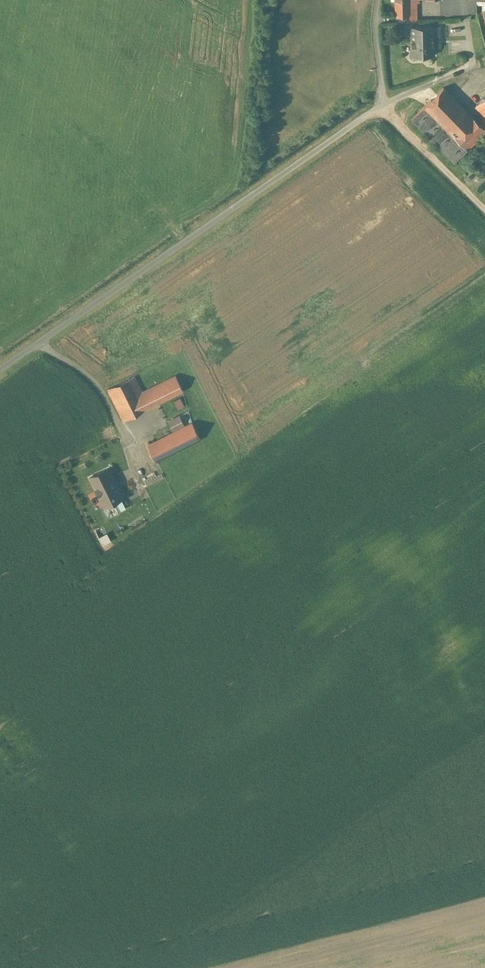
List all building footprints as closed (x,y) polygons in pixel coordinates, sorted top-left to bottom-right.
[(409,1),(395,2),(396,16),(409,16),(409,1)] [(433,26),(411,27),(412,56),(434,55),(433,26)] [(424,106),(467,149),(484,131),(484,119),(479,125),(443,87),(424,106)] [(476,106),(484,115),(484,97),(476,106)] [(467,149),(424,106),(412,118),(454,161),(467,149)] [(131,378),(108,389),(123,420),(183,390),(175,375),(139,394),(131,378)] [(180,408),(187,405),(183,397),(177,400),(180,408)] [(176,429),(189,423),(184,413),(171,419),(176,429)] [(192,423),(149,445),(157,460),(200,438),(192,423)] [(109,468),(89,477),(104,507),(123,497),(109,468)]
